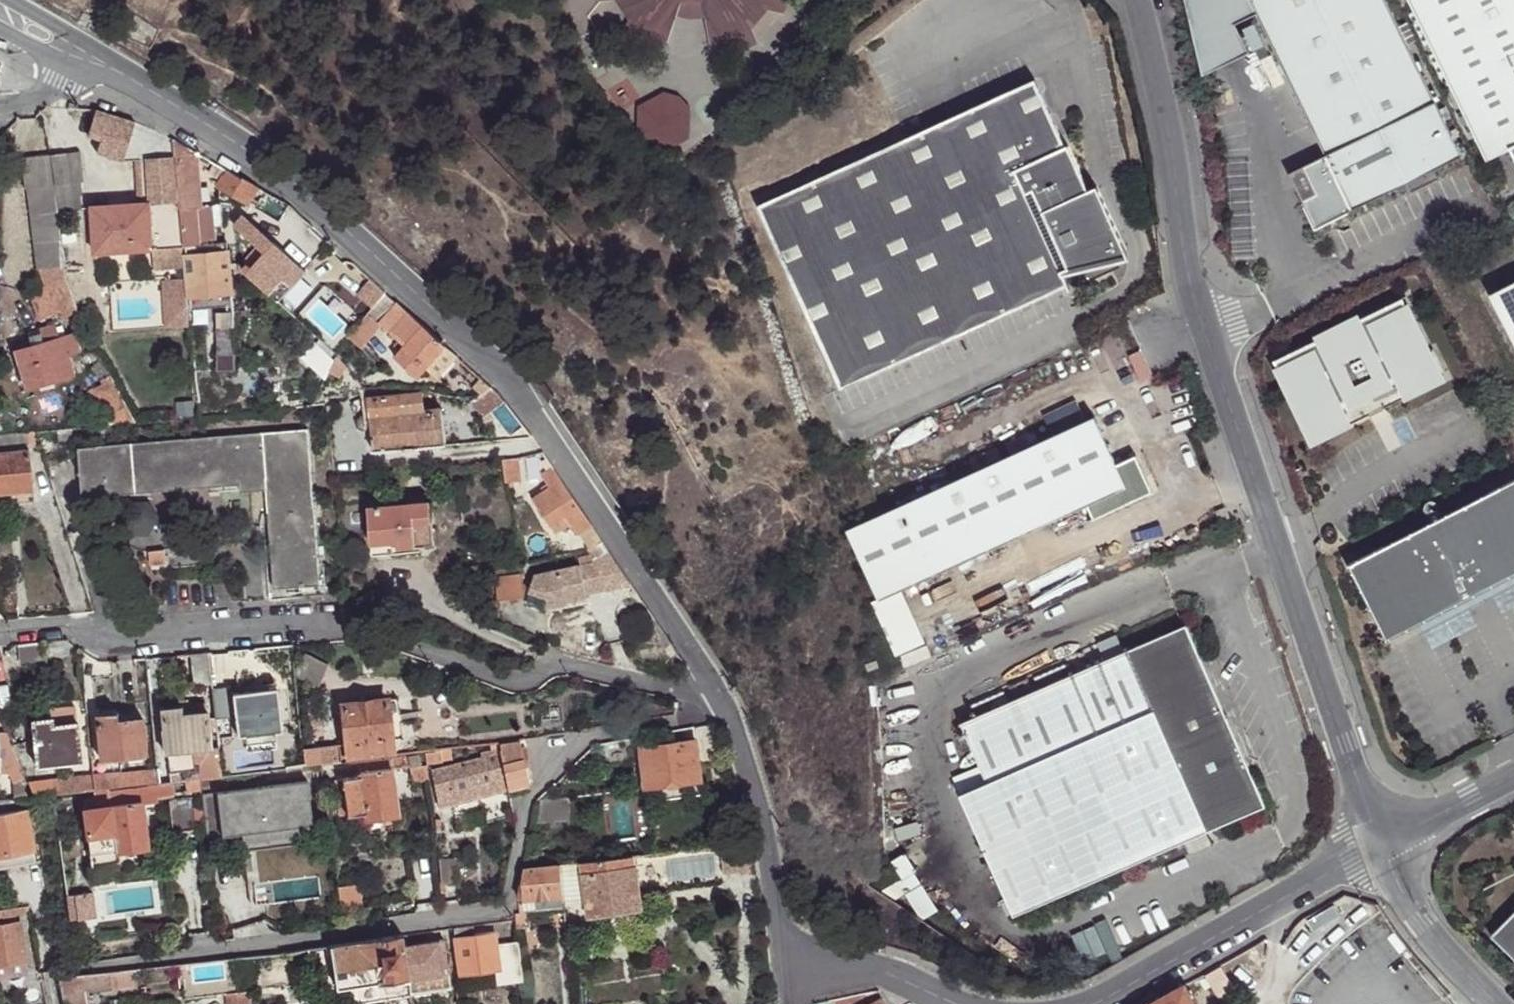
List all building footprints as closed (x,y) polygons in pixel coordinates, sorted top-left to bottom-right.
[(598,5),(617,4),(627,22),(620,37),(632,47),(646,37),(666,46),(678,14),(691,18),(705,17),(711,51),(733,43),(747,54),(761,45),(757,27),(768,13),(785,15),(792,3),(789,0),(597,0),(598,5)] [(1351,211),(1462,158),(1385,0),(1248,0),(1351,211)] [(1484,160),(1507,150),(1513,163),(1513,0),(1407,0),(1484,160)] [(848,390),(1075,285),(1072,278),(1140,261),(1105,189),(1096,193),(1075,147),(1072,148),(1040,80),(764,210),(848,390)] [(111,116),(99,113),(90,138),(102,142),(98,153),(125,163),(138,162),(138,160),(148,130),(111,116)] [(51,155),(55,184),(82,181),(84,180),(80,151),(51,155)] [(39,187),(55,184),(51,155),(35,157),(39,187)] [(39,187),(35,157),(22,159),(25,188),(28,188),(39,187)] [(94,207),(96,254),(155,252),(153,204),(180,203),(176,161),(176,157),(138,160),(138,162),(140,205),(94,207)] [(188,285),(189,296),(231,291),(227,250),(220,251),(219,243),(214,243),(210,205),(202,206),(197,159),(176,161),(180,203),(185,250),(187,270),(188,285)] [(258,187),(227,169),(217,186),(249,204),(258,187)] [(57,198),(59,211),(85,208),(82,181),(55,184),(57,198)] [(30,202),(57,198),(55,184),(39,187),(28,188),(30,202)] [(32,216),(59,211),(57,198),(30,202),(32,216)] [(185,250),(180,203),(153,204),(155,252),(185,250)] [(34,229),(61,225),(59,211),(32,216),(34,229)] [(243,215),(233,225),(257,247),(243,262),(246,265),(241,270),(277,302),(305,272),(243,215)] [(35,242),(62,238),(61,225),(34,229),(35,242)] [(37,256),(64,252),(62,238),(35,242),(37,256)] [(185,250),(155,252),(156,272),(187,270),(185,250)] [(40,269),(66,266),(64,252),(37,256),(39,269),(40,269)] [(368,276),(352,261),(344,270),(360,285),(368,276)] [(54,283),(67,278),(66,271),(66,266),(40,269),(45,286),(54,283)] [(385,292),(368,276),(360,285),(378,301),(385,292)] [(68,324),(73,322),(81,319),(67,278),(54,283),(63,310),(68,324)] [(1486,293),(1513,347),(1513,278),(1486,293)] [(40,318),(63,310),(54,283),(45,286),(31,291),(40,318)] [(189,296),(188,285),(163,286),(165,334),(192,333),(189,296)] [(354,330),(367,341),(381,325),(380,324),(399,303),(385,292),(378,301),(354,330)] [(1398,297),(1271,362),(1313,444),(1440,379),(1437,373),(1442,371),(1430,349),(1426,351),(1398,297)] [(401,352),(395,358),(418,378),(425,369),(445,347),(399,303),(380,324),(381,325),(401,342),(405,346),(401,352)] [(39,328),(43,341),(58,337),(54,324),(39,328)] [(367,341),(354,330),(348,336),(361,347),(367,341)] [(20,367),(67,354),(78,350),(73,334),(58,337),(43,341),(15,349),(20,367)] [(405,346),(401,342),(396,348),(401,352),(405,346)] [(458,357),(445,347),(425,369),(438,379),(458,357)] [(312,349),(301,362),(319,375),(329,362),(312,349)] [(72,375),(67,354),(20,367),(25,388),(72,375)] [(349,370),(340,359),(333,375),(343,380),(349,370)] [(200,409),(197,377),(191,378),(192,389),(170,391),(171,401),(186,401),(187,410),(200,409)] [(98,386),(116,423),(136,421),(115,378),(98,386)] [(500,395),(481,378),(473,385),(482,393),(469,404),(482,420),(492,412),(505,402),(500,395)] [(422,411),(422,405),(421,398),(414,396),(397,397),(397,396),(366,399),(372,451),(445,445),(441,409),(428,411),(422,411)] [(533,437),(505,402),(492,412),(514,439),(533,437)] [(1099,419),(852,534),(884,604),(1092,508),(1098,522),(1151,498),(1155,488),(1141,458),(1121,467),(1099,419)] [(77,448),(81,497),(266,483),(275,589),(319,585),(306,429),(77,448)] [(33,502),(28,443),(39,442),(35,431),(34,431),(0,434),(0,505),(33,502)] [(566,459),(574,470),(580,467),(582,465),(574,454),(572,455),(566,459)] [(502,460),(506,476),(519,475),(517,459),(502,460)] [(567,488),(554,468),(542,475),(550,488),(547,491),(552,499),(567,488)] [(1513,569),(1513,476),(1346,563),(1383,636),(1513,569)] [(579,506),(567,488),(552,499),(551,500),(562,517),(564,515),(570,523),(577,534),(592,525),(579,506)] [(550,526),(562,517),(551,500),(552,499),(547,491),(533,500),(550,526)] [(397,542),(398,547),(419,545),(434,544),(430,500),(412,502),(394,504),(387,504),(368,506),(370,544),(397,542)] [(1231,523),(1227,510),(1216,513),(1221,527),(1231,523)] [(555,534),(570,523),(564,515),(562,517),(550,526),(555,534)] [(610,524),(615,534),(622,530),(616,520),(610,524)] [(398,553),(398,547),(397,542),(370,544),(372,555),(398,553)] [(631,584),(603,542),(597,546),(597,547),(591,548),(598,560),(594,563),(611,588),(631,584)] [(582,566),(594,563),(592,556),(580,558),(582,566)] [(582,566),(580,566),(587,594),(611,588),(594,563),(582,566)] [(587,594),(580,566),(535,577),(532,588),(545,593),(549,608),(570,603),(569,600),(587,596),(587,594)] [(517,578),(493,583),(498,603),(521,598),(517,578)] [(1263,808),(1184,628),(960,725),(981,771),(968,777),(974,791),(957,798),(1010,919),(1263,808)] [(45,642),(21,644),(23,665),(47,662),(45,642)] [(304,653),(295,667),(296,671),(317,681),(325,664),(304,653)] [(210,679),(207,654),(192,655),(194,680),(210,679)] [(277,687),(233,692),(238,734),(282,730),(277,687)] [(398,698),(387,699),(391,739),(403,738),(398,698)] [(346,743),(348,760),(393,754),(391,739),(387,699),(342,703),(346,743)] [(193,750),(210,748),(205,709),(182,711),(181,705),(161,706),(166,752),(193,750)] [(53,725),(76,723),(75,708),(51,711),(53,718),(53,725)] [(97,712),(103,758),(128,756),(146,754),(142,715),(118,717),(117,711),(97,712)] [(79,722),(76,723),(53,725),(53,718),(33,720),(37,766),(82,761),(79,722)] [(22,772),(6,733),(0,733),(0,774),(22,772)] [(519,739),(499,743),(500,750),(520,745),(519,739)] [(647,787),(702,780),(697,741),(642,747),(647,787)] [(305,765),(322,763),(328,762),(335,761),(348,760),(346,743),(338,744),(338,745),(303,748),(305,765)] [(500,750),(508,788),(528,783),(525,767),(521,747),(520,745),(500,750)] [(525,767),(530,766),(525,746),(521,747),(525,767)] [(196,778),(200,777),(221,775),(218,748),(210,748),(193,750),(195,763),(196,778)] [(298,756),(299,765),(305,765),(303,748),(297,749),(298,756)] [(282,758),(298,756),(297,749),(282,751),(282,758)] [(426,760),(427,765),(442,762),(441,749),(424,751),(426,760)] [(439,807),(506,789),(508,788),(500,750),(481,754),(482,758),(433,771),(439,807)] [(390,768),(390,769),(409,767),(407,755),(354,762),(360,772),(390,768)] [(335,761),(328,762),(329,769),(336,769),(335,761)] [(158,769),(159,782),(196,778),(195,763),(157,766),(158,769)] [(425,776),(428,776),(427,765),(422,765),(409,767),(412,782),(425,781),(425,776)] [(395,813),(390,769),(390,768),(360,772),(360,777),(365,814),(366,817),(395,813)] [(129,771),(130,785),(149,783),(148,769),(129,771)] [(148,769),(149,783),(156,782),(159,782),(158,769),(148,769)] [(299,769),(281,771),(282,782),(300,780),(299,769)] [(104,789),(106,788),(110,788),(130,785),(129,771),(93,775),(94,791),(104,789)] [(233,777),(234,789),(264,785),(265,790),(283,787),(282,782),(281,771),(233,777)] [(67,794),(94,791),(93,775),(66,778),(67,794)] [(347,816),(365,814),(360,777),(342,779),(345,802),(347,816)] [(40,797),(67,794),(66,778),(39,781),(40,797)] [(704,794),(702,780),(647,787),(649,801),(704,794)] [(130,785),(110,788),(113,804),(143,801),(158,799),(158,797),(156,787),(156,782),(149,783),(130,785)] [(28,798),(22,784),(2,788),(0,788),(0,800),(28,798)] [(175,784),(156,787),(158,797),(177,794),(175,784)] [(264,785),(234,789),(240,832),(241,834),(270,830),(265,790),(264,785)] [(106,788),(104,789),(104,795),(84,797),(93,865),(120,862),(119,849),(113,804),(110,788),(106,788)] [(240,832),(234,789),(221,791),(226,833),(240,832)] [(538,800),(533,825),(564,821),(561,797),(538,800)] [(200,830),(197,798),(172,801),(175,832),(200,830)] [(113,804),(119,849),(149,845),(143,801),(113,804)] [(338,817),(347,816),(345,802),(336,804),(338,817)] [(26,816),(25,809),(20,810),(0,813),(0,867),(34,861),(26,816)] [(149,845),(119,849),(120,862),(121,865),(150,862),(149,845)] [(583,861),(561,864),(564,894),(564,904),(565,906),(589,903),(591,914),(641,907),(632,855),(583,861)] [(919,872),(908,855),(895,863),(906,881),(919,872)] [(438,860),(440,884),(458,882),(456,858),(438,860)] [(561,864),(525,868),(519,898),(524,898),(564,894),(561,864)] [(339,890),(343,917),(359,915),(361,914),(357,888),(339,890)] [(332,918),(343,917),(339,890),(329,892),(332,918)] [(93,892),(70,895),(73,919),(96,917),(93,892)] [(564,904),(564,894),(524,898),(525,908),(564,904)] [(20,918),(35,915),(33,905),(18,907),(20,918)] [(20,918),(18,907),(7,909),(9,920),(20,918)] [(644,923),(641,907),(591,914),(594,930),(644,923)] [(516,913),(516,918),(518,928),(530,926),(527,912),(516,913)] [(1494,938),(1513,958),(1513,918),(1494,938)] [(26,961),(20,923),(0,925),(0,965),(26,961)] [(455,938),(461,975),(495,970),(498,985),(524,982),(518,930),(495,933),(479,935),(455,938)] [(377,983),(408,979),(403,949),(401,935),(330,946),(336,989),(377,983)] [(408,979),(410,991),(450,985),(444,943),(413,947),(403,949),(408,979)] [(330,946),(309,949),(311,968),(319,967),(323,991),(336,989),(330,946)] [(28,972),(26,961),(0,965),(0,976),(28,972)] [(136,968),(109,971),(110,987),(136,985),(136,968)] [(81,990),(110,987),(109,971),(75,976),(57,977),(60,992),(81,990)] [(379,998),(410,993),(410,991),(408,979),(377,983),(379,998)] [(377,983),(336,989),(323,991),(324,1003),(338,1003),(379,998),(377,983)] [(1151,1003),(1195,1003),(1185,984),(1151,1003)] [(60,992),(61,1000),(62,1003),(83,1003),(81,990),(60,992)] [(249,990),(226,993),(228,1003),(252,1003),(249,990)] [(879,992),(871,993),(876,1002),(883,998),(879,992)] [(836,1003),(863,1003),(864,1003),(861,995),(835,1001),(836,1003)]
